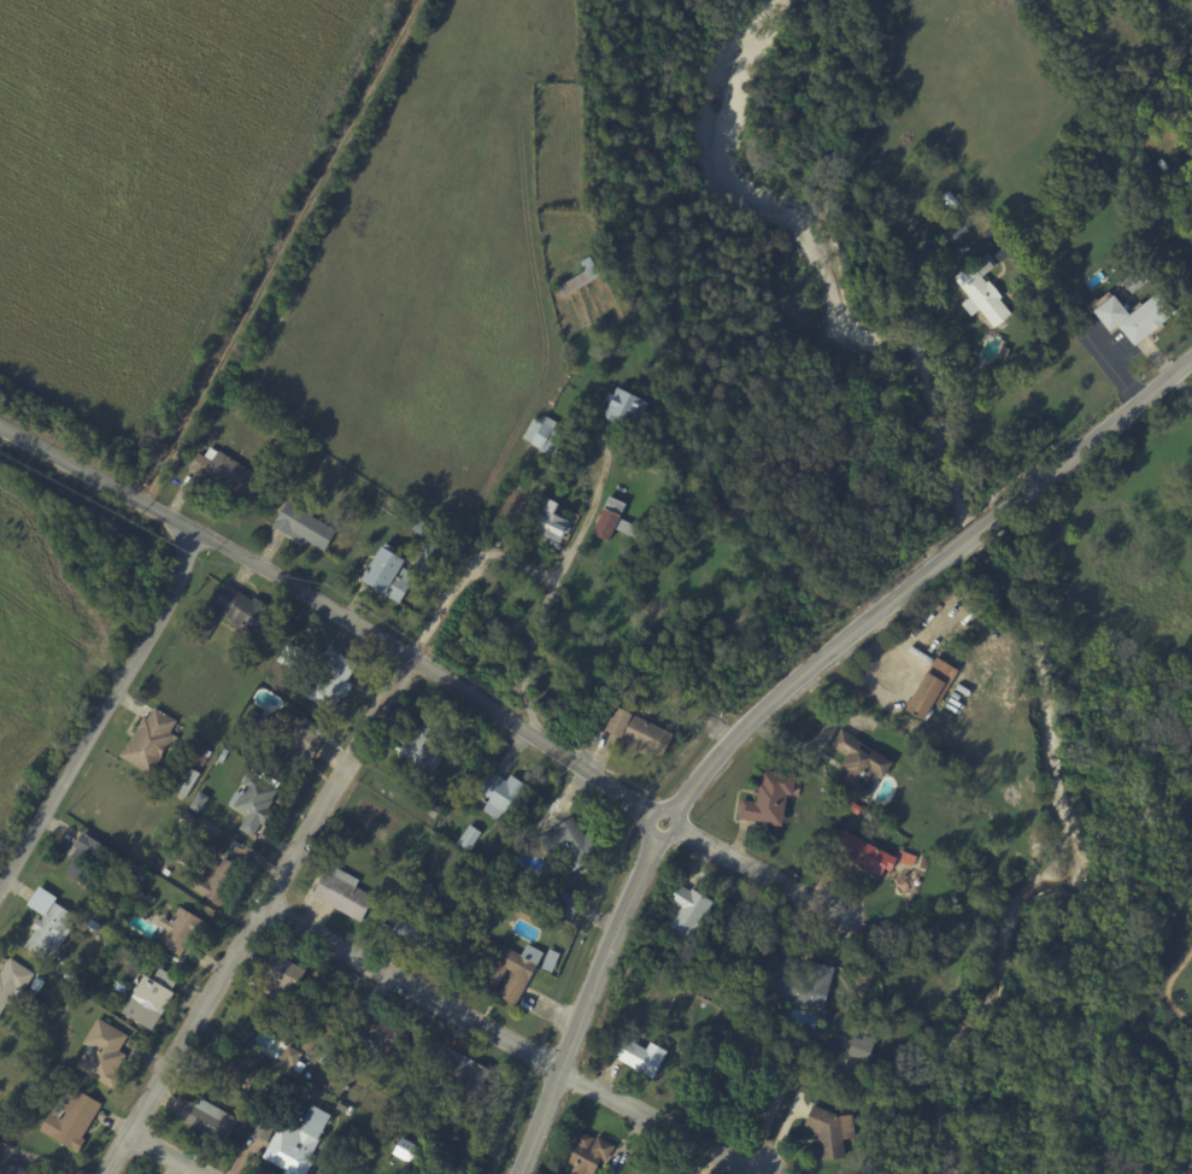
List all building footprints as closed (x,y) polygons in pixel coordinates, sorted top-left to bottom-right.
[(961,223),(969,234),(955,245),(946,233),(961,223)] [(951,263),(941,270),(935,263),(945,256),(951,263)] [(983,257),(992,268),(980,278),(985,283),(987,282),(1000,298),(998,300),(1010,315),(993,328),(979,311),(970,318),(961,305),(968,298),(952,278),(970,264),(971,266),(983,257)] [(593,271),(597,278),(559,301),(553,292),(583,274),(579,265),(587,259),(592,268),(591,269),(593,271)] [(1123,264),(1128,269),(1125,272),(1120,268),(1123,264)] [(1139,287),(1131,294),(1122,282),(1138,269),(1147,281),(1139,287)] [(949,288),(955,295),(946,301),(949,305),(946,307),(944,304),(945,303),(939,295),(949,288)] [(1151,334),(1150,333),(1133,346),(1116,325),(1157,292),(1174,312),(1162,322),(1167,328),(1155,337),(1151,334)] [(1112,297),(1121,307),(1126,304),(1129,309),(1125,311),(1127,315),(1108,330),(1092,311),(1112,295),(1112,297)] [(955,309),(963,321),(958,324),(949,313),(955,309)] [(600,418),(607,404),(605,403),(611,388),(646,404),(641,413),(650,416),(647,421),(639,417),(633,432),(612,422),(611,423),(600,418)] [(554,453),(552,458),(528,444),(529,442),(521,438),(532,419),(538,423),(542,416),(554,423),(551,430),(563,438),(554,453)] [(217,452),(262,481),(249,499),(241,494),(235,504),(186,471),(196,454),(202,458),(209,448),(216,453),(217,452)] [(309,466),(301,479),(294,474),(296,470),(290,466),(296,458),(303,462),(301,463),(309,466)] [(611,499),(626,505),(618,520),(636,528),(635,529),(657,539),(652,550),(633,540),(633,539),(613,529),(606,542),(591,535),(609,498),(611,499)] [(553,504),(548,513),(568,523),(565,528),(569,529),(566,535),(563,533),(557,545),(527,529),(538,507),(539,509),(545,499),(553,504)] [(307,515),(336,532),(323,552),(306,542),(303,546),(272,528),(287,503),(307,515)] [(410,515),(428,526),(421,536),(403,527),(410,515)] [(378,548),(403,562),(399,568),(415,576),(398,605),(381,594),(381,595),(358,582),(378,548)] [(230,586),(249,598),(252,595),(269,606),(251,634),(209,606),(224,582),(230,586)] [(205,611),(217,620),(202,644),(188,635),(204,611),(205,611)] [(352,685),(343,698),(341,697),(331,711),(307,697),(317,681),(323,685),(329,675),(317,668),(329,647),(357,664),(346,681),(352,685)] [(939,702),(926,724),(911,716),(910,717),(906,716),(908,714),(902,710),(935,658),(957,671),(939,702)] [(176,723),(170,733),(177,738),(170,751),(165,747),(164,750),(165,751),(151,776),(119,757),(128,742),(129,744),(137,729),(136,728),(143,717),(147,720),(154,708),(177,722),(176,723)] [(633,716),(670,734),(658,758),(601,730),(612,709),(627,715),(628,714),(633,716)] [(260,715),(272,722),(264,735),(243,724),(251,710),(260,715)] [(400,749),(410,734),(413,736),(425,716),(446,728),(434,750),(444,755),(433,774),(423,768),(422,769),(398,753),(400,749)] [(327,732),(311,758),(306,755),(292,779),(258,759),(266,744),(276,749),(292,721),(298,724),(303,717),(327,730),(327,732)] [(842,730),(892,763),(881,780),(879,779),(863,803),(833,782),(840,773),(838,770),(846,757),(829,746),(841,729),(842,730)] [(208,746),(199,741),(188,762),(201,770),(207,759),(203,756),(208,746)] [(188,767),(200,775),(184,799),(174,791),(188,767)] [(492,773),(505,780),(507,774),(525,786),(507,815),(504,812),(499,821),(480,809),(485,803),(474,796),(489,770),(492,773)] [(792,776),(791,797),(786,796),(780,826),(767,824),(765,829),(759,829),(759,823),(739,821),(741,802),(756,803),(757,798),(753,797),(754,789),(756,789),(757,781),(759,782),(761,771),(792,776)] [(272,798),(266,808),(275,812),(266,828),(260,823),(251,838),(237,829),(246,816),(233,808),(233,806),(229,804),(236,792),(239,788),(242,791),(245,786),(241,783),(248,773),(260,780),(265,773),(271,777),(268,783),(277,789),(272,798)] [(209,798),(198,814),(187,806),(198,791),(209,798)] [(852,802),(862,809),(858,816),(847,809),(852,802)] [(227,808),(231,810),(224,822),(219,818),(227,808)] [(187,812),(196,818),(193,824),(183,818),(187,812)] [(865,812),(873,817),(868,823),(862,817),(865,812)] [(582,864),(571,871),(557,849),(548,855),(539,839),(571,817),(583,835),(589,832),(601,852),(582,864)] [(477,837),(468,851),(457,843),(469,824),(480,833),(477,837)] [(347,828),(350,829),(345,838),(337,834),(342,826),(347,828)] [(108,849),(87,887),(64,874),(72,858),(69,856),(75,845),(72,844),(81,832),(108,849)] [(891,858),(894,859),(887,871),(881,869),(877,877),(830,852),(841,832),(891,858)] [(915,856),(899,850),(896,860),(912,866),(915,856)] [(236,865),(240,867),(216,904),(187,887),(194,875),(198,877),(209,861),(216,865),(222,856),(236,865)] [(134,864),(143,870),(136,882),(127,876),(134,864)] [(334,908),(312,896),(329,864),(359,881),(356,887),(374,897),(360,922),(334,908)] [(127,880),(135,885),(129,896),(121,891),(127,880)] [(427,882),(435,888),(428,899),(419,894),(427,882)] [(682,886),(688,891),(689,888),(710,900),(701,916),(705,917),(694,937),(691,935),(688,940),(667,927),(679,906),(667,899),(676,884),(682,886)] [(577,903),(569,918),(550,908),(559,890),(579,900),(577,903)] [(33,904),(39,896),(51,904),(52,902),(71,915),(63,926),(69,931),(53,953),(47,950),(41,958),(23,946),(34,931),(30,928),(36,918),(40,921),(45,914),(31,905),(33,904)] [(123,897),(128,899),(124,905),(119,903),(123,897)] [(534,914),(530,922),(515,915),(519,904),(535,912),(534,914)] [(202,933),(200,937),(193,932),(178,956),(157,943),(165,929),(158,924),(162,917),(169,921),(178,906),(207,924),(202,933)] [(404,941),(405,940),(392,932),(406,906),(428,920),(425,923),(428,926),(430,921),(445,929),(429,957),(404,941)] [(87,935),(96,941),(87,957),(77,951),(87,935)] [(525,985),(515,1005),(499,996),(511,972),(506,969),(495,990),(480,981),(492,958),(478,952),(486,939),(499,946),(499,944),(521,956),(527,945),(542,952),(525,985)] [(288,962),(303,969),(289,993),(276,986),(271,993),(248,980),(265,949),(288,962)] [(547,949),(558,953),(550,972),(539,968),(547,949)] [(5,1003),(0,1011),(0,972),(10,958),(34,974),(12,1008),(5,1003)] [(791,962),(794,963),(792,972),(804,974),(808,961),(832,967),(820,1011),(765,998),(776,958),(791,962)] [(78,963),(86,968),(82,974),(75,969),(78,963)] [(67,969),(76,974),(76,975),(78,976),(76,980),(74,979),(72,981),(64,976),(67,969)] [(176,980),(164,1002),(165,1004),(151,1029),(123,1012),(133,996),(125,992),(133,980),(140,985),(142,981),(151,986),(159,970),(176,980)] [(45,984),(39,992),(29,985),(35,976),(45,984)] [(29,990),(35,994),(31,998),(25,993),(29,990)] [(36,994),(43,999),(40,1004),(33,1000),(36,994)] [(368,1002),(378,1006),(372,1019),(409,1034),(398,1058),(378,1050),(380,1046),(350,1032),(359,1009),(362,1010),(365,1000),(368,1002)] [(125,1038),(118,1051),(124,1053),(113,1074),(118,1076),(112,1090),(74,1067),(86,1045),(82,1044),(96,1019),(127,1035),(125,1038)] [(313,1027),(322,1032),(310,1052),(301,1047),(313,1027)] [(627,1040),(647,1051),(651,1043),(667,1051),(652,1078),(610,1055),(620,1037),(627,1040)] [(849,1049),(853,1037),(874,1045),(867,1062),(846,1053),(849,1049)] [(316,1062),(327,1044),(336,1050),(325,1068),(316,1062)] [(280,1061),(287,1046),(300,1053),(290,1073),(277,1066),(280,1061)] [(447,1047),(489,1070),(476,1097),(457,1087),(448,1102),(430,1092),(438,1079),(430,1074),(445,1047),(447,1047)] [(236,1053),(251,1062),(240,1081),(225,1073),(236,1053)] [(750,1108),(742,1122),(697,1098),(712,1067),(732,1076),(726,1090),(752,1103),(750,1108)] [(99,1107),(80,1139),(83,1140),(75,1154),(36,1131),(47,1113),(58,1120),(75,1090),(100,1105),(99,1107)] [(177,1113),(184,1099),(194,1105),(198,1098),(237,1120),(223,1145),(174,1117),(177,1113)] [(346,1108),(342,1113),(334,1109),(337,1103),(346,1108)] [(817,1141),(816,1133),(803,1128),(811,1104),(841,1116),(852,1115),(855,1138),(840,1139),(842,1157),(820,1161),(817,1141)] [(322,1145),(307,1173),(284,1173),(286,1170),(263,1158),(264,1156),(282,1122),(298,1131),(311,1105),(328,1115),(315,1140),(322,1145)] [(266,1141),(251,1134),(262,1111),(277,1119),(266,1141)] [(600,1157),(590,1173),(588,1173),(585,1172),(583,1173),(574,1173),(570,1172),(574,1166),(563,1160),(566,1152),(564,1150),(576,1128),(593,1138),(587,1147),(589,1149),(597,1137),(598,1138),(613,1146),(605,1161),(600,1157)] [(400,1138),(419,1147),(410,1164),(392,1155),(400,1138)] [(488,1161),(482,1172),(476,1168),(481,1158),(488,1161)] [(642,1161),(668,1173),(636,1173),(642,1161)] [(25,1168),(24,1173),(0,1173),(0,1172),(1,1164),(4,1162),(25,1166),(25,1168)]
